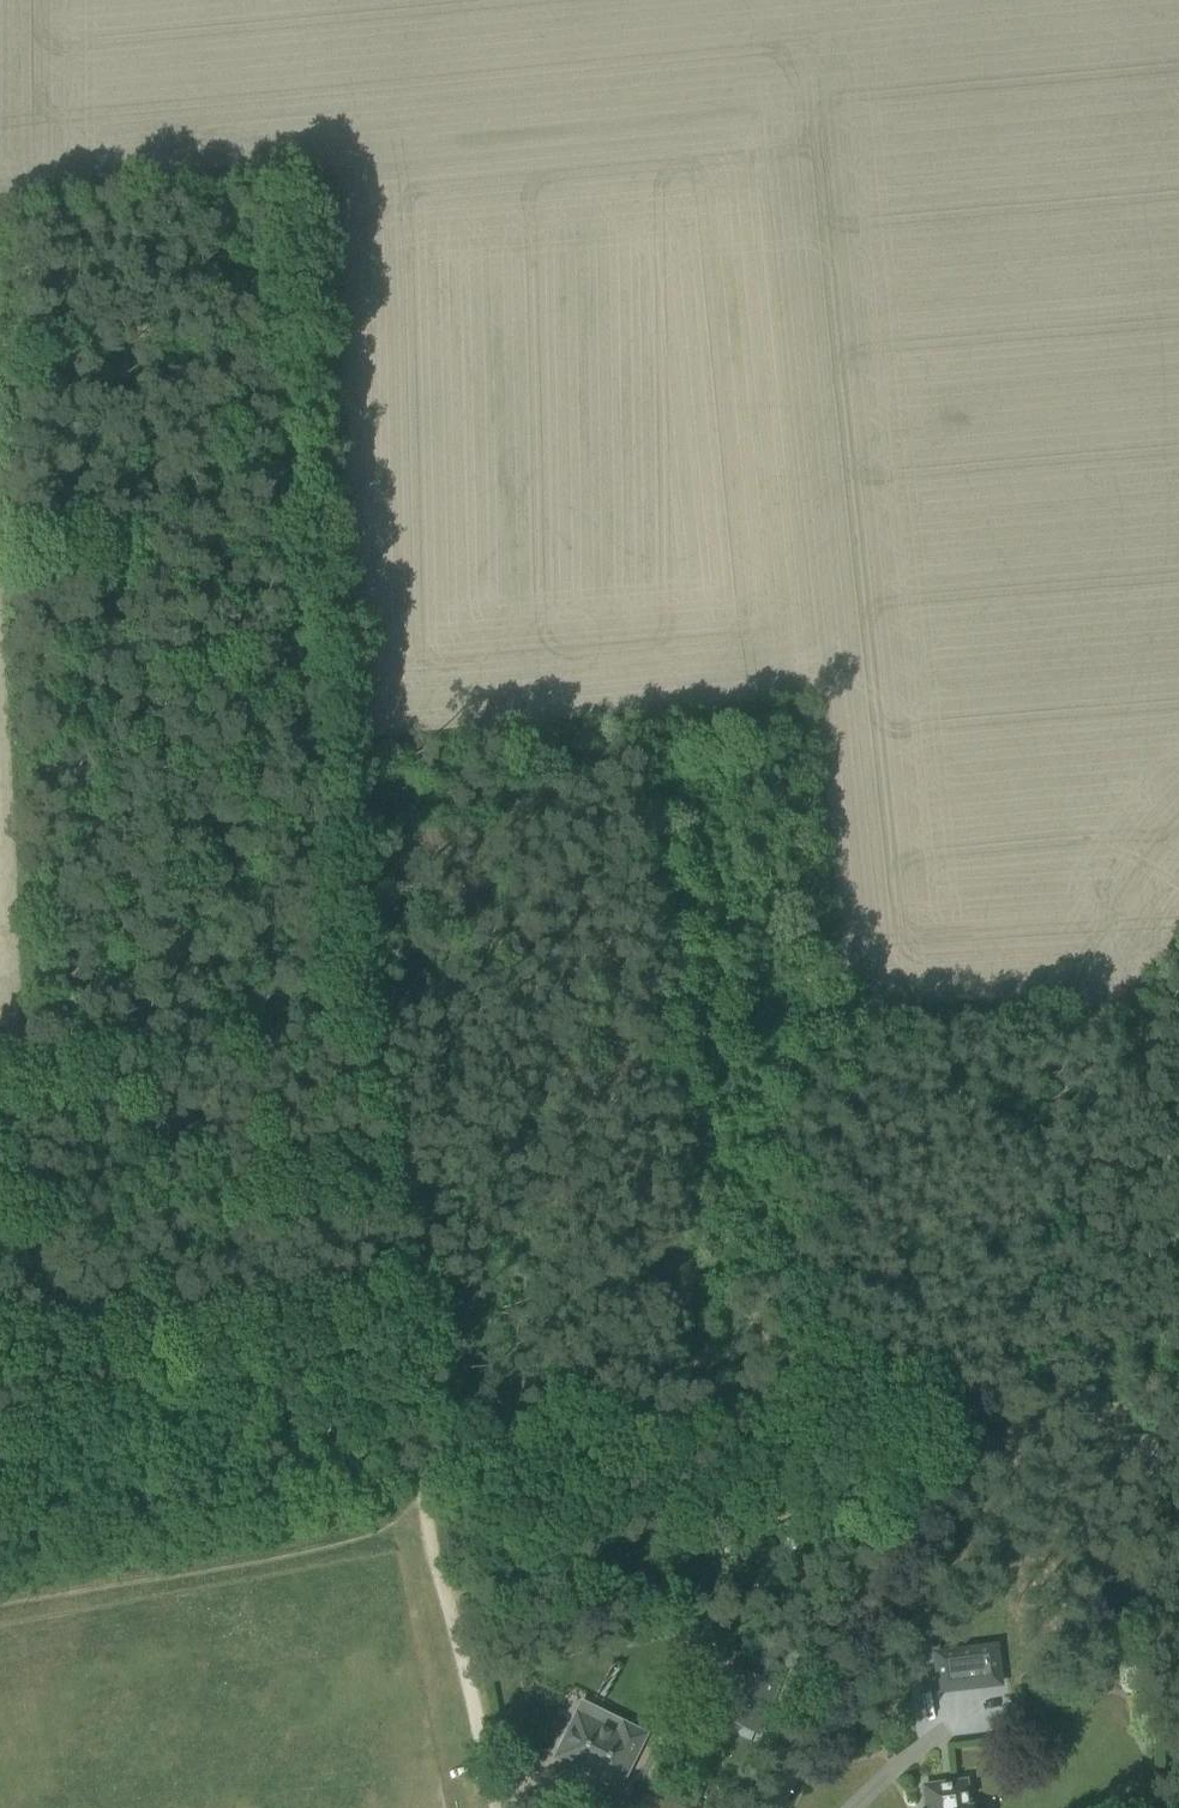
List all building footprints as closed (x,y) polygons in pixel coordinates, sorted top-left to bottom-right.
[(711,1714),(754,1731),(771,1688),(774,1690),(782,1670),(755,1659),(749,1676),(728,1668),(711,1714)] [(1001,1674),(940,1682),(945,1720),(1005,1712),(1001,1674)] [(562,1738),(556,1749),(557,1753),(555,1759),(594,1782),(588,1793),(609,1806),(644,1735),(605,1716),(599,1730),(576,1718),(577,1716),(576,1715),(566,1736),(562,1738)] [(650,1751),(635,1781),(656,1792),(666,1759),(665,1759),(650,1751)] [(970,1807),(968,1807),(965,1782),(923,1787),(926,1807),(970,1807)] [(635,1807),(680,1807),(640,1793),(635,1807)]
